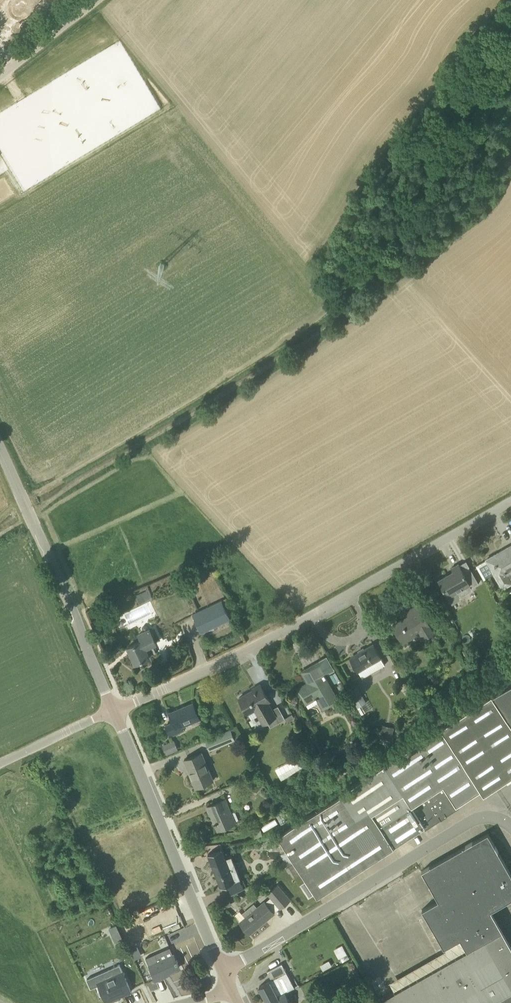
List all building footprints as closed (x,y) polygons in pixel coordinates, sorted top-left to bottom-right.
[(486,559),(488,562),(480,566),(487,578),(495,574),(503,589),(510,584),(510,545),(486,559)] [(473,569),(465,573),(459,563),(452,567),(454,571),(439,579),(449,597),(453,604),(461,599),(457,592),(469,585),(470,587),(479,582),(473,569)] [(201,632),(235,617),(226,597),(192,614),(201,632)] [(428,625),(429,624),(418,605),(411,609),(413,613),(393,625),(402,641),(418,632),(422,639),(433,633),(428,625)] [(136,663),(150,656),(156,653),(153,644),(157,643),(150,628),(139,633),(142,640),(128,647),(136,663)] [(363,677),(385,664),(381,657),(374,644),(351,657),(358,670),(359,669),(363,677)] [(326,657),(317,662),(305,669),(308,675),(304,677),(308,682),(297,688),(307,704),(317,698),(323,710),(339,700),(325,676),(334,670),(326,657)] [(336,672),(330,675),(335,683),(340,680),(336,672)] [(493,695),(510,723),(510,685),(493,695)] [(271,702),(262,687),(254,691),(253,689),(239,697),(249,714),(255,710),(264,724),(278,716),(270,703),(271,702)] [(359,706),(366,702),(358,687),(351,691),(359,706)] [(493,695),(492,694),(341,793),(342,795),(279,836),(318,896),(425,826),(425,827),(427,827),(457,807),(458,806),(457,804),(480,789),(484,794),(510,777),(510,723),(493,695)] [(170,736),(183,730),(181,725),(199,718),(193,703),(169,713),(173,722),(166,725),(170,736)] [(381,724),(378,737),(380,738),(388,739),(391,740),(394,727),(381,724)] [(220,747),(236,740),(231,729),(215,736),(220,747)] [(169,742),(162,745),(166,754),(173,752),(179,749),(175,740),(169,742)] [(196,787),(213,780),(202,752),(184,759),(196,787)] [(254,782),(250,787),(257,792),(261,786),(254,782)] [(218,830),(235,822),(226,798),(208,806),(218,830)] [(491,909),(510,898),(510,873),(488,832),(422,870),(439,899),(422,909),(445,947),(461,938),(467,949),(380,1000),(382,1002),(510,1002),(510,944),(491,909)] [(208,854),(212,863),(221,886),(241,877),(237,868),(231,871),(221,848),(208,854)] [(295,862),(285,868),(288,873),(290,872),(298,867),(295,862)] [(268,892),(281,908),(290,900),(278,884),(268,892)] [(275,910),(279,907),(271,896),(267,900),(275,910)] [(145,911),(152,924),(158,921),(155,917),(172,909),(167,899),(145,911)] [(222,900),(218,902),(222,910),(226,907),(222,900)] [(275,913),(265,901),(258,907),(255,903),(243,913),(247,917),(240,922),(249,934),(275,913)] [(142,910),(124,919),(134,940),(152,932),(142,910)] [(117,924),(109,928),(112,934),(120,931),(117,924)] [(342,945),(334,949),(339,959),(347,954),(342,945)] [(177,960),(174,954),(150,965),(156,980),(163,977),(165,975),(164,973),(180,967),(178,962),(177,960)] [(329,960),(320,965),(323,970),(332,965),(329,960)] [(267,1001),(285,992),(279,981),(277,978),(287,972),(282,963),(267,971),(272,980),(259,986),(267,1001)] [(123,994),(131,990),(121,967),(105,974),(106,977),(98,981),(105,999),(122,991),(123,994)] [(287,991),(285,992),(267,1001),(268,1002),(292,1002),(287,991)]
